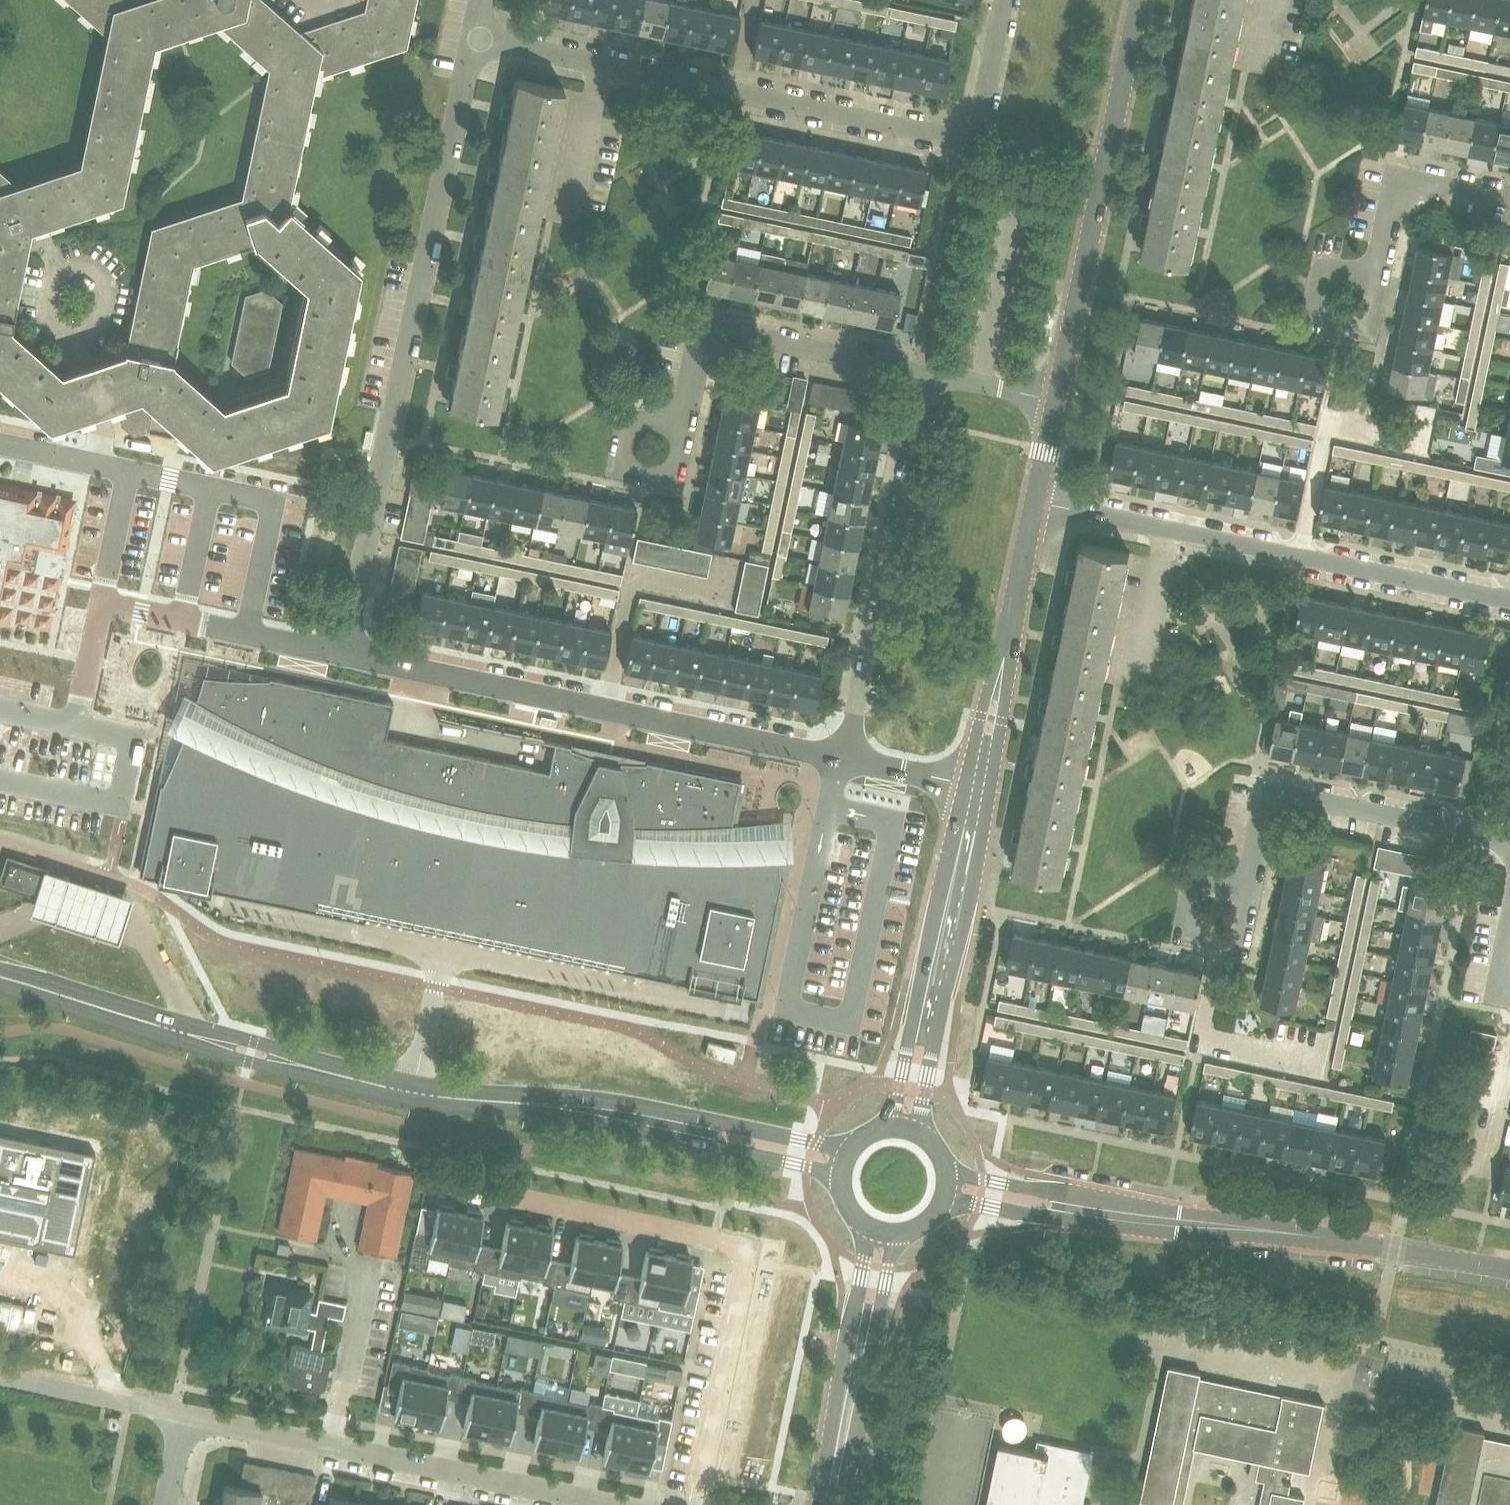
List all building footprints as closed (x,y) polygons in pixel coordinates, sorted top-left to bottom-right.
[(139,4),(134,0),(79,0),(114,32),(86,167),(15,190),(0,176),(0,373),(32,401),(28,406),(46,422),(60,417),(79,411),(121,397),(125,408),(122,423),(137,427),(148,429),(151,414),(159,404),(194,435),(207,447),(219,457),(241,450),(239,445),(331,415),(335,391),(329,390),(349,297),(354,299),(359,275),(283,208),(311,72),(402,42),(411,0),(374,0),(371,14),(300,38),(257,0),(152,0),(139,4)] [(571,0),(545,0),(543,10),(567,15),(571,0)] [(595,0),(571,0),(567,15),(591,20),(595,0)] [(620,0),(595,0),(591,20),(614,25),(620,0)] [(644,0),(620,0),(614,25),(638,30),(644,0)] [(668,0),(667,0),(644,0),(638,30),(661,35),(668,0)] [(685,40),(692,5),(668,0),(661,35),(685,40)] [(862,1),(859,0),(838,0),(837,5),(860,10),(862,1)] [(1182,30),(1190,32),(1184,58),(1231,68),(1245,3),(1230,0),(1197,0),(1193,19),(1184,17),(1182,30)] [(1452,0),(1427,0),(1420,29),(1432,32),(1435,16),(1448,19),(1452,0)] [(1476,0),(1452,0),(1448,19),(1471,24),(1476,0)] [(1501,0),(1476,0),(1471,24),(1495,29),(1501,0)] [(1495,29),(1509,32),(1509,0),(1501,0),(1495,29)] [(884,15),(886,6),(862,1),(860,10),(884,15)] [(708,45),(715,10),(692,5),(685,40),(708,45)] [(896,17),(907,19),(909,10),(886,6),(884,15),(896,17)] [(715,10),(708,45),(733,50),(740,15),(715,10)] [(931,24),(933,15),(909,10),(907,19),(931,24)] [(933,15),(931,24),(955,29),(956,20),(933,15)] [(777,59),(784,24),(760,19),(752,54),(777,59)] [(807,29),(791,26),(784,24),(777,59),(800,64),(807,29)] [(823,69),(831,34),(807,29),(800,64),(823,69)] [(847,74),(854,39),(831,34),(823,69),(847,74)] [(870,79),(878,44),(854,39),(847,74),(870,79)] [(894,84),(901,49),(878,44),(870,79),(894,84)] [(1439,60),(1441,51),(1418,46),(1416,55),(1439,60)] [(917,89),(925,54),(901,49),(894,84),(917,89)] [(1463,65),(1465,56),(1441,51),(1439,60),(1463,65)] [(917,89),(942,94),(942,93),(949,60),(949,59),(925,54),(917,89)] [(1486,70),(1488,60),(1465,56),(1463,65),(1486,70)] [(1171,83),(1168,96),(1176,97),(1171,123),(1217,133),(1231,68),(1184,58),(1179,85),(1171,83)] [(1509,73),(1509,65),(1488,60),(1486,70),(1509,75),(1509,73)] [(1437,75),(1438,66),(1415,61),(1413,70),(1437,75)] [(1460,80),(1462,71),(1438,66),(1437,75),(1460,80)] [(1484,85),(1485,76),(1462,71),(1460,80),(1484,85)] [(1507,90),(1509,81),(1485,76),(1484,85),(1507,90)] [(503,103),(501,116),(509,118),(504,144),(550,154),(564,88),(517,78),(513,96),(512,105),(503,103)] [(1423,142),(1430,107),(1405,102),(1398,137),(1423,142)] [(1446,147),(1453,112),(1430,107),(1423,142),(1446,147)] [(1470,152),(1477,117),(1453,112),(1446,147),(1470,152)] [(1493,156),(1500,122),(1477,117),(1470,152),(1493,156)] [(1500,122),(1493,156),(1509,160),(1509,124),(1500,122)] [(1157,147),(1154,160),(1163,162),(1157,188),(1204,198),(1217,133),(1171,123),(1165,149),(1157,147)] [(753,170),(761,135),(736,130),(729,165),(753,170)] [(777,174),(784,140),(761,135),(753,170),(777,174)] [(808,145),(791,141),(784,140),(777,174),(800,179),(808,145)] [(490,168),(487,181),(496,182),(490,209),(537,219),(550,154),(504,144),(498,170),(490,168)] [(824,184),(831,149),(808,145),(800,179),(824,184)] [(847,189),(854,154),(831,149),(824,184),(847,189)] [(871,194),(878,159),(854,154),(847,189),(871,194)] [(894,199),(901,164),(878,159),(871,194),(894,199)] [(901,164),(894,199),(919,204),(926,169),(901,164)] [(1143,212),(1141,225),(1149,226),(1143,253),(1190,263),(1204,198),(1157,188),(1152,214),(1143,212)] [(723,197),(721,206),(745,211),(747,202),(723,197)] [(747,202),(745,211),(768,216),(770,206),(747,202)] [(770,206),(768,216),(792,221),(794,211),(770,206)] [(476,233),(474,246),(482,248),(476,274),(523,284),(529,258),(531,248),(537,219),(490,209),(485,235),(476,233)] [(815,225),(817,216),(794,211),(792,221),(815,225)] [(720,212),(718,221),(742,226),(744,217),(720,212)] [(839,230),(841,221),(817,216),(815,225),(839,230)] [(744,217),(742,226),(765,231),(767,221),(744,217)] [(767,221),(765,231),(789,235),(791,226),(767,221)] [(862,235),(864,226),(841,221),(839,230),(862,235)] [(791,226),(789,235),(812,240),(814,231),(791,226)] [(886,240),(887,231),(864,226),(862,235),(886,240)] [(836,245),(838,236),(814,231),(812,240),(836,245)] [(887,231),(886,240),(909,245),(911,236),(887,231)] [(859,250),(861,241),(838,236),(836,245),(859,250)] [(883,255),(885,246),(861,241),(859,250),(883,255)] [(1414,269),(1449,276),(1454,252),(1419,244),(1414,269)] [(885,246),(883,255),(906,260),(908,251),(885,246)] [(728,293),(735,258),(711,253),(704,288),(728,293)] [(751,298),(759,263),(735,258),(728,293),(751,298)] [(1482,283),(1491,285),(1496,261),(1487,259),(1482,283)] [(1506,288),(1509,269),(1509,264),(1502,262),(1497,286),(1506,288)] [(775,303),(782,268),(759,263),(751,298),(775,303)] [(806,273),(791,270),(782,268),(775,303),(798,307),(806,273)] [(1445,300),(1449,276),(1414,269),(1409,292),(1445,300)] [(822,312),(829,278),(806,273),(798,307),(822,312)] [(463,298),(460,311),(468,313),(463,338),(510,348),(515,321),(517,312),(523,284),(476,274),(471,300),(463,298)] [(845,317),(852,283),(829,278),(822,312),(845,317)] [(869,322),(876,287),(852,283),(845,317),(869,322)] [(1486,308),(1491,285),(1482,283),(1481,288),(1477,304),(1477,306),(1486,308)] [(1471,286),(1468,302),(1477,304),(1481,288),(1471,286)] [(1501,311),(1506,288),(1497,286),(1492,309),(1501,311)] [(876,287),(869,322),(893,327),(900,292),(876,287)] [(246,296),(232,363),(247,376),(267,370),(281,304),(266,290),(246,296)] [(1441,323),(1445,300),(1409,292),(1404,316),(1441,323)] [(1481,332),(1486,308),(1477,306),(1472,330),(1481,332)] [(1497,329),(1501,311),(1492,309),(1487,333),(1496,335),(1497,329)] [(1497,329),(1509,332),(1509,313),(1501,311),(1497,329)] [(907,312),(904,329),(914,331),(918,314),(907,312)] [(1436,347),(1441,323),(1404,316),(1399,339),(1436,347)] [(1159,357),(1167,322),(1142,317),(1135,352),(1159,357)] [(1183,362),(1190,327),(1167,322),(1159,357),(1183,362)] [(1206,367),(1214,332),(1190,327),(1183,362),(1206,367)] [(1476,355),(1481,332),(1472,330),(1467,353),(1476,355)] [(1230,372),(1237,337),(1214,332),(1206,367),(1230,372)] [(1491,358),(1496,335),(1487,333),(1482,356),(1491,358)] [(1253,377),(1261,342),(1237,337),(1230,372),(1253,377)] [(449,363),(447,375),(455,377),(449,404),(496,414),(502,386),(504,377),(510,348),(463,338),(458,364),(449,363)] [(1432,370),(1436,347),(1399,339),(1394,362),(1432,370)] [(1277,382),(1284,347),(1261,342),(1253,377),(1277,382)] [(1300,387),(1307,352),(1284,347),(1277,382),(1300,387)] [(1307,352),(1300,387),(1324,392),(1332,357),(1307,352)] [(1471,378),(1476,355),(1467,353),(1462,376),(1471,378)] [(1486,382),(1491,358),(1482,356),(1477,380),(1486,382)] [(1428,395),(1432,370),(1394,362),(1389,387),(1428,395)] [(1466,402),(1471,378),(1462,376),(1457,400),(1466,402)] [(806,380),(798,378),(791,409),(799,411),(806,380)] [(1481,405),(1486,382),(1477,380),(1472,403),(1481,405)] [(820,404),(824,383),(813,381),(808,402),(820,404)] [(831,406),(835,385),(824,383),(820,404),(831,406)] [(1151,398),(1152,389),(1129,384),(1127,394),(1151,398)] [(841,408),(846,387),(835,385),(831,406),(841,408)] [(852,411),(856,390),(846,387),(841,408),(852,411)] [(1174,403),(1176,394),(1152,389),(1151,398),(1174,403)] [(856,390),(852,411),(863,413),(868,392),(856,390)] [(1197,408),(1199,399),(1176,394),(1174,403),(1197,408)] [(720,419),(754,426),(759,402),(725,395),(720,419)] [(1148,413),(1149,404),(1126,399),(1124,408),(1148,413)] [(1221,413),(1223,404),(1199,399),(1197,408),(1221,413)] [(1476,429),(1481,405),(1472,403),(1467,427),(1476,429)] [(1171,418),(1173,409),(1149,404),(1148,413),(1171,418)] [(1245,418),(1246,409),(1223,404),(1221,413),(1245,418)] [(786,433),(795,434),(800,411),(791,409),(786,433)] [(1194,423),(1196,414),(1173,409),(1171,418),(1194,423)] [(1268,423),(1270,414),(1246,409),(1245,418),(1268,423)] [(801,436),(810,438),(815,414),(806,413),(801,436)] [(1218,428),(1220,419),(1196,414),(1194,423),(1218,428)] [(1291,428),(1293,419),(1270,414),(1268,423),(1291,428)] [(749,450),(754,426),(720,419),(715,442),(749,450)] [(1241,433),(1243,424),(1220,419),(1218,428),(1241,433)] [(1293,419),(1291,428),(1315,433),(1317,424),(1293,419)] [(842,445),(877,452),(882,428),(847,420),(842,445)] [(1265,438),(1267,429),(1243,424),(1241,433),(1265,438)] [(1288,442),(1290,434),(1267,429),(1265,438),(1288,442)] [(373,432),(366,431),(362,447),(369,448),(373,432)] [(786,433),(781,456),(790,458),(795,434),(786,433)] [(1290,434),(1288,442),(1312,447),(1314,439),(1290,434)] [(805,461),(810,438),(801,436),(796,460),(805,461)] [(1134,480),(1141,445),(1117,440),(1109,475),(1134,480)] [(744,473),(749,450),(715,442),(710,466),(744,473)] [(1357,457),(1359,448),(1336,443),(1334,452),(1357,457)] [(872,475),(877,452),(842,445),(837,468),(872,475)] [(1157,485),(1164,450),(1141,445),(1134,480),(1157,485)] [(1380,462),(1382,453),(1359,448),(1357,457),(1380,462)] [(1181,490),(1188,455),(1164,450),(1157,485),(1181,490)] [(1404,467),(1406,458),(1382,453),(1380,462),(1404,467)] [(1204,495),(1211,460),(1188,455),(1181,490),(1204,495)] [(781,456),(776,480),(785,482),(790,458),(781,456)] [(1427,472),(1429,463),(1406,458),(1404,467),(1427,472)] [(800,485),(805,461),(796,460),(791,483),(800,485)] [(1228,500),(1235,465),(1211,460),(1204,495),(1228,500)] [(1451,477),(1453,468),(1429,463),(1427,472),(1451,477)] [(1251,504),(1258,470),(1235,465),(1228,500),(1251,504)] [(740,496),(744,473),(710,466),(705,489),(740,496)] [(867,499),(872,475),(837,468),(832,492),(867,499)] [(1474,482),(1476,473),(1453,468),(1451,477),(1474,482)] [(465,508),(472,474),(448,469),(440,503),(465,508)] [(1274,509),(1282,474),(1258,470),(1251,504),(1274,509)] [(1498,487),(1500,478),(1476,473),(1474,482),(1498,487)] [(488,513),(495,479),(472,474),(465,508),(488,513)] [(1299,514),(1306,482),(1306,480),(1282,474),(1274,509),(1299,514)] [(1349,489),(1351,479),(1329,475),(1327,484),(1326,484),(1319,519),(1343,524),(1350,489),(1349,489)] [(436,483),(430,482),(413,478),(410,492),(433,497),(436,483)] [(1498,487),(1509,489),(1509,480),(1500,478),(1498,487)] [(519,484),(511,482),(495,479),(488,513),(511,518),(519,484)] [(776,480),(771,503),(780,505),(785,482),(776,480)] [(0,482),(0,620),(50,630),(77,498),(0,482)] [(795,508),(800,485),(791,483),(786,507),(795,508)] [(535,523),(542,488),(519,484),(511,518),(535,523)] [(558,528),(566,493),(542,488),(535,523),(558,528)] [(735,520),(740,496),(705,489),(700,513),(735,520)] [(1366,529),(1374,494),(1350,489),(1343,524),(1366,529)] [(410,492),(408,504),(431,508),(433,497),(410,492)] [(862,522),(867,499),(832,492),(828,515),(862,522)] [(582,533),(589,498),(566,493),(558,528),(582,533)] [(1390,533),(1397,499),(1374,494),(1366,529),(1390,533)] [(605,538),(613,503),(589,498),(582,533),(605,538)] [(1413,538),(1421,504),(1397,499),(1390,533),(1413,538)] [(613,503),(605,538),(630,543),(637,508),(613,503)] [(771,503),(767,527),(776,528),(780,505),(771,503)] [(408,504),(405,515),(428,520),(431,508),(408,504)] [(1437,543),(1444,509),(1421,504),(1413,538),(1437,543)] [(786,507),(782,530),(790,532),(795,508),(786,507)] [(1460,548),(1468,513),(1444,509),(1437,543),(1460,548)] [(730,544),(735,520),(700,513),(695,537),(730,544)] [(1484,553),(1491,518),(1468,513),(1460,548),(1484,553)] [(405,515),(403,526),(426,531),(428,520),(405,515)] [(857,546),(862,522),(828,515),(823,539),(857,546)] [(1484,553),(1508,558),(1509,551),(1509,522),(1491,518),(1484,553)] [(403,526),(401,538),(424,542),(426,531),(403,526)] [(767,527),(761,551),(771,552),(776,528),(767,527)] [(782,530),(776,553),(785,555),(790,532),(782,530)] [(434,535),(432,545),(456,550),(458,540),(434,535)] [(638,537),(633,561),(645,563),(650,540),(638,537)] [(695,537),(692,549),(700,550),(713,553),(715,542),(695,537)] [(853,569),(857,546),(823,539),(818,562),(853,569)] [(458,540),(456,550),(479,554),(481,545),(458,540)] [(650,540),(645,563),(658,566),(663,542),(650,540)] [(663,542),(658,566),(670,569),(675,545),(663,542)] [(1069,568),(1067,580),(1075,582),(1069,608),(1116,618),(1130,552),(1083,542),(1078,569),(1069,568)] [(396,556),(420,561),(422,549),(399,544),(396,556)] [(481,545),(479,554),(503,559),(505,550),(481,545)] [(675,545),(670,569),(683,571),(688,548),(675,545)] [(688,548),(683,571),(695,574),(700,550),(688,548)] [(505,550),(503,559),(526,564),(528,555),(505,550)] [(700,550),(695,574),(708,576),(713,553),(700,550)] [(431,551),(429,560),(453,565),(455,556),(431,551)] [(776,553),(772,577),(780,578),(785,555),(776,553)] [(528,555),(526,564),(550,569),(552,560),(528,555)] [(417,572),(420,561),(396,556),(394,567),(417,572)] [(455,556),(453,565),(476,569),(478,561),(455,556)] [(552,560),(550,569),(573,573),(575,564),(552,560)] [(745,560),(742,573),(766,578),(769,565),(745,560)] [(478,561),(476,569),(500,574),(502,565),(478,561)] [(848,593),(853,569),(818,562),(813,586),(848,593)] [(575,564),(573,573),(597,578),(599,569),(575,564)] [(502,565),(500,574),(523,579),(525,570),(502,565)] [(415,584),(417,572),(394,567),(392,579),(415,584)] [(599,569),(597,578),(620,583),(622,574),(599,569)] [(525,570),(523,579),(547,584),(548,575),(525,570)] [(742,573),(740,585),(763,590),(766,578),(742,573)] [(548,575),(547,584),(570,589),(572,580),(548,575)] [(772,577),(764,614),(772,616),(780,578),(772,577)] [(413,596),(415,584),(392,579),(389,591),(413,596)] [(572,580),(570,589),(594,594),(595,585),(572,580)] [(595,585),(594,594),(617,599),(619,590),(595,585)] [(740,585),(737,598),(761,603),(763,590),(740,585)] [(843,617),(848,593),(813,586),(808,610),(843,617)] [(410,607),(413,596),(389,591),(387,602),(410,607)] [(439,631),(446,596),(422,591),(415,626),(439,631)] [(1320,634),(1327,599),(1303,594),(1296,629),(1320,634)] [(462,635),(470,601),(446,596),(439,631),(462,635)] [(640,597),(638,605),(661,610),(663,601),(640,597)] [(737,598),(735,611),(758,615),(761,603),(737,598)] [(1343,639),(1351,604),(1327,599),(1320,634),(1343,639)] [(486,640),(493,606),(470,601),(462,635),(486,640)] [(663,601),(661,610),(685,615),(687,606),(663,601)] [(1367,644),(1374,609),(1351,604),(1343,639),(1367,644)] [(509,645),(516,611),(493,606),(486,640),(509,645)] [(687,606),(685,615),(708,620),(710,611),(687,606)] [(1056,632),(1053,645),(1061,647),(1056,673),(1103,683),(1116,618),(1069,608),(1064,634),(1056,632)] [(1390,649),(1398,614),(1374,609),(1367,644),(1390,649)] [(533,650),(540,615),(516,611),(509,645),(533,650)] [(710,611),(708,620),(732,625),(734,616),(710,611)] [(1414,654),(1421,619),(1398,614),(1390,649),(1414,654)] [(556,655),(563,620),(540,615),(533,650),(556,655)] [(734,616),(732,625),(755,630),(757,621),(734,616)] [(1437,659),(1444,624),(1421,619),(1414,654),(1437,659)] [(580,660),(587,625),(563,620),(556,655),(580,660)] [(757,621),(755,630),(779,635),(781,626),(757,621)] [(1461,663),(1468,629),(1444,624),(1437,659),(1461,663)] [(587,625),(580,660),(604,665),(611,630),(587,625)] [(781,626),(779,635),(802,640),(804,631),(781,626)] [(1468,629),(1461,663),(1485,669),(1492,634),(1468,629)] [(804,631),(802,640),(826,645),(828,636),(804,631)] [(648,674),(655,639),(631,634),(624,669),(648,674)] [(672,679),(679,644),(655,639),(648,674),(672,679)] [(695,684),(702,649),(679,644),(672,679),(695,684)] [(719,689),(726,654),(702,649),(695,684),(719,689)] [(742,694),(749,659),(726,654),(719,689),(742,694)] [(766,699),(773,664),(749,659),(742,694),(766,699)] [(1311,675),(1313,666),(1290,662),(1289,670),(1311,675)] [(796,669),(791,668),(773,664),(766,699),(789,704),(796,669)] [(1335,680),(1337,671),(1313,666),(1311,675),(1335,680)] [(789,704),(791,704),(813,709),(821,674),(796,669),(789,704)] [(1358,685),(1360,676),(1337,671),(1335,680),(1358,685)] [(1042,698),(1039,710),(1048,712),(1042,738),(1089,748),(1103,683),(1056,673),(1050,699),(1042,698)] [(757,998),(764,967),(783,875),(780,875),(779,852),(764,853),(740,854),(729,854),(730,841),(732,823),(735,802),(740,780),(655,763),(644,760),(644,762),(627,762),(620,761),(610,759),(599,757),(589,754),(572,748),(573,746),(555,742),(549,770),(386,737),(393,702),(268,676),(268,679),(248,678),(226,678),(207,676),(204,675),(196,702),(192,713),(185,731),(182,739),(171,766),(164,782),(161,781),(142,875),(365,921),(366,917),(754,997),(757,998)] [(1308,690),(1310,681),(1287,676),(1285,685),(1308,690)] [(1382,690),(1384,681),(1360,676),(1358,685),(1382,690)] [(1332,695),(1334,686),(1310,681),(1308,690),(1332,695)] [(1405,695),(1407,686),(1384,681),(1382,690),(1405,695)] [(1355,700),(1357,691),(1334,686),(1332,695),(1355,700)] [(1429,700),(1430,691),(1407,686),(1405,695),(1429,700)] [(1379,705),(1381,696),(1357,691),(1355,700),(1379,705)] [(1452,705),(1454,696),(1430,691),(1429,700),(1452,705)] [(1402,710),(1404,701),(1381,696),(1379,705),(1402,710)] [(1454,696),(1452,705),(1476,710),(1478,701),(1454,696)] [(1426,715),(1427,706),(1404,701),(1402,710),(1426,715)] [(1449,719),(1451,711),(1427,706),(1426,715),(1449,719)] [(1270,751),(1294,757),(1302,722),(1304,710),(1292,708),(1290,719),(1277,717),(1270,751)] [(1451,711),(1449,719),(1473,724),(1475,716),(1451,711)] [(558,720),(541,717),(540,724),(557,727),(558,720)] [(1318,762),(1325,727),(1302,722),(1294,757),(1318,762)] [(1341,766),(1349,732),(1325,727),(1318,762),(1341,766)] [(1365,771),(1372,736),(1349,732),(1341,766),(1365,771)] [(1388,776),(1396,741),(1372,736),(1365,771),(1388,776)] [(1029,762),(1026,775),(1034,777),(1029,803),(1076,813),(1089,748),(1042,738),(1037,764),(1029,762)] [(1412,781),(1419,746),(1396,741),(1388,776),(1412,781)] [(1435,786),(1442,751),(1419,746),(1412,781),(1435,786)] [(1442,751),(1435,786),(1459,791),(1467,756),(1442,751)] [(1015,827),(1012,840),(1021,841),(1015,868),(1062,878),(1067,851),(1076,813),(1029,803),(1023,829),(1015,827)] [(1386,869),(1391,847),(1379,845),(1375,866),(1386,869)] [(1397,871),(1401,850),(1391,847),(1386,869),(1397,871)] [(1408,873),(1412,852),(1401,850),(1397,871),(1408,873)] [(1418,875),(1423,854),(1412,852),(1408,873),(1418,875)] [(1423,854),(1418,875),(1430,878),(1434,857),(1423,854)] [(2,882),(37,893),(45,871),(9,859),(2,882)] [(1286,883),(1321,891),(1326,866),(1291,859),(1286,883)] [(32,909),(121,938),(134,900),(45,871),(37,893),(32,909)] [(1353,897),(1362,899),(1367,876),(1358,874),(1353,897)] [(1368,901),(1377,903),(1382,879),(1373,877),(1368,901)] [(1316,914),(1321,891),(1286,883),(1281,907),(1316,914)] [(1443,916),(1448,892),(1403,883),(1398,907),(1408,909),(1443,916)] [(1357,923),(1362,899),(1353,897),(1348,921),(1357,923)] [(1372,926),(1377,903),(1368,901),(1363,924),(1372,926)] [(1311,938),(1316,914),(1281,907),(1276,930),(1311,938)] [(1438,940),(1443,916),(1408,909),(1403,933),(1438,940)] [(1352,946),(1357,923),(1348,921),(1343,944),(1352,946)] [(1367,950),(1372,926),(1363,924),(1358,948),(1367,950)] [(1306,961),(1311,938),(1276,930),(1271,954),(1306,961)] [(1028,985),(1031,972),(1038,937),(1014,932),(1007,967),(1004,980),(1028,985)] [(1433,963),(1438,940),(1403,933),(1399,956),(1433,963)] [(1054,977),(1062,942),(1038,937),(1031,972),(1054,977)] [(1078,982),(1085,947),(1062,942),(1054,977),(1078,982)] [(1347,970),(1352,946),(1343,944),(1338,968),(1347,970)] [(1101,987),(1109,952),(1085,947),(1078,982),(1101,987)] [(1362,973),(1367,950),(1358,948),(1353,971),(1362,973)] [(1125,992),(1132,957),(1109,952),(1101,987),(1125,992)] [(1301,985),(1306,961),(1271,954),(1266,977),(1301,985)] [(1428,987),(1433,963),(1399,956),(1394,980),(1428,987)] [(1148,997),(1156,962),(1132,957),(1125,992),(1148,997)] [(1172,1002),(1179,967),(1156,962),(1148,997),(1172,1002)] [(1179,967),(1172,1002),(1196,1007),(1203,972),(1179,967)] [(1342,993),(1347,970),(1338,968),(1333,991),(1342,993)] [(1358,997),(1362,973),(1353,971),(1348,995),(1358,997)] [(1296,1009),(1301,985),(1266,977),(1261,1002),(1296,1009)] [(1424,1010),(1428,987),(1394,980),(1389,1003),(1424,1010)] [(1337,1017),(1342,993),(1333,991),(1328,1015),(1337,1017)] [(1353,1020),(1358,997),(1348,995),(1343,1018),(1353,1020)] [(1022,1013),(1024,1005),(1001,1000),(999,1008),(1022,1013)] [(1419,1034),(1424,1010),(1389,1003),(1384,1027),(1419,1034)] [(1046,1018),(1048,1009),(1024,1005),(1022,1013),(1046,1018)] [(1069,1023),(1071,1014),(1048,1009),(1046,1018),(1069,1023)] [(1093,1028),(1095,1019),(1071,1014),(1069,1023),(1093,1028)] [(1019,1029),(1021,1019),(998,1015),(996,1024),(1019,1029)] [(1348,1044),(1353,1020),(1343,1018),(1338,1042),(1348,1044)] [(1043,1034),(1045,1024),(1021,1019),(1019,1029),(1043,1034)] [(1116,1033),(1118,1024),(1095,1019),(1093,1028),(1116,1033)] [(1066,1039),(1068,1029),(1045,1024),(1043,1034),(1066,1039)] [(1140,1038),(1142,1029),(1118,1024),(1116,1033),(1140,1038)] [(1414,1057),(1419,1034),(1384,1027),(1379,1050),(1414,1057)] [(1470,1042),(1493,1048),(1497,1034),(1473,1028),(1470,1042)] [(1090,1044),(1092,1034),(1068,1029),(1066,1039),(1090,1044)] [(1163,1043),(1165,1034),(1142,1029),(1140,1038),(1163,1043)] [(1113,1049),(1115,1039),(1092,1034),(1090,1044),(1113,1049)] [(1165,1034),(1163,1043),(1187,1048),(1190,1039),(1165,1034)] [(1137,1053),(1139,1044),(1115,1039),(1113,1049),(1137,1053)] [(1343,1068),(1348,1044),(1338,1042),(1333,1066),(1343,1068)] [(1160,1058),(1162,1048),(1139,1044),(1137,1053),(1160,1058)] [(1162,1048),(1160,1058),(1185,1063),(1185,1059),(1187,1053),(1162,1048)] [(1409,1081),(1414,1057),(1379,1050),(1374,1074),(1409,1081)] [(1005,1095),(1013,1060),(988,1055),(981,1090),(1005,1095)] [(1029,1100),(1036,1065),(1013,1060),(1005,1095),(1029,1100)] [(1228,1075),(1230,1066),(1207,1062),(1207,1064),(1205,1070),(1228,1075)] [(1052,1105),(1060,1070),(1036,1065),(1029,1100),(1052,1105)] [(1252,1080),(1253,1071),(1230,1066),(1228,1075),(1252,1080)] [(1076,1110),(1083,1075),(1060,1070),(1052,1105),(1076,1110)] [(1275,1085),(1277,1076),(1253,1071),(1252,1080),(1275,1085)] [(1099,1115),(1107,1080),(1083,1075),(1076,1110),(1099,1115)] [(1298,1090),(1300,1081),(1277,1076),(1275,1085),(1298,1090)] [(1123,1119),(1130,1085),(1107,1080),(1099,1115),(1123,1119)] [(1322,1095),(1324,1086),(1300,1081),(1298,1090),(1322,1095)] [(1146,1124),(1154,1090),(1130,1085),(1123,1119),(1146,1124)] [(1345,1100),(1347,1091),(1324,1086),(1322,1095),(1345,1100)] [(1154,1090),(1146,1124),(1171,1129),(1178,1095),(1154,1090)] [(1369,1105),(1371,1096),(1347,1091),(1345,1100),(1369,1105)] [(1371,1096),(1369,1105),(1393,1110),(1395,1101),(1371,1096)] [(1215,1139),(1222,1104),(1198,1099),(1191,1134),(1215,1139)] [(1238,1144),(1246,1109),(1222,1104),(1215,1139),(1238,1144)] [(1262,1149),(1269,1114),(1246,1109),(1238,1144),(1262,1149)] [(1285,1153),(1292,1119),(1269,1114),(1262,1149),(1285,1153)] [(1309,1158),(1316,1124),(1292,1119),(1285,1153),(1309,1158)] [(1332,1163),(1339,1129),(1316,1124),(1309,1158),(1332,1163)] [(1356,1168),(1363,1133),(1339,1129),(1332,1163),(1356,1168)] [(27,1240),(32,1241),(32,1242),(32,1243),(32,1244),(33,1245),(34,1245),(75,1254),(96,1153),(0,1133),(0,1235),(27,1240)] [(1363,1133),(1356,1168),(1380,1173),(1387,1139),(1363,1133)] [(296,1148),(279,1231),(316,1239),(325,1193),(368,1202),(359,1248),(396,1256),(413,1173),(377,1165),(378,1162),(346,1155),(345,1158),(296,1148)] [(1506,1164),(1499,1198),(1509,1201),(1509,1164),(1506,1164)] [(450,1263),(461,1211),(454,1210),(455,1206),(441,1204),(441,1207),(437,1206),(431,1235),(416,1231),(410,1261),(426,1264),(427,1256),(449,1261),(449,1263),(450,1263)] [(485,1270),(490,1247),(478,1244),(484,1216),(481,1215),(481,1212),(468,1209),(467,1213),(461,1211),(450,1263),(485,1270)] [(485,1270),(520,1278),(530,1226),(524,1224),(524,1221),(511,1218),(510,1222),(507,1221),(501,1249),(490,1247),(485,1270)] [(530,1226),(520,1278),(521,1275),(543,1280),(542,1282),(554,1285),(559,1261),(548,1259),(554,1231),(550,1230),(551,1227),(538,1224),(537,1227),(530,1226)] [(554,1285),(589,1292),(600,1240),(593,1239),(594,1236),(581,1233),(580,1236),(577,1236),(571,1264),(559,1261),(554,1285)] [(607,1242),(600,1240),(589,1292),(590,1292),(592,1285),(614,1290),(612,1297),(624,1299),(629,1276),(617,1273),(623,1245),(620,1245),(621,1241),(607,1238),(607,1242)] [(277,1252),(288,1255),(290,1245),(279,1242),(277,1252)] [(659,1307),(670,1255),(663,1254),(664,1250),(650,1247),(650,1251),(646,1250),(641,1278),(629,1276),(624,1299),(659,1307)] [(670,1255),(659,1307),(694,1314),(699,1290),(687,1288),(693,1260),(690,1259),(690,1256),(677,1253),(676,1256),(670,1255)] [(346,1304),(319,1298),(316,1312),(308,1310),(311,1295),(308,1291),(300,1289),(298,1286),(295,1288),(288,1286),(286,1282),(274,1280),(270,1283),(267,1295),(270,1300),(266,1318),(269,1323),(281,1325),(286,1323),(292,1324),(294,1328),(300,1329),(305,1327),(315,1329),(311,1348),(307,1347),(306,1345),(294,1343),(290,1345),(288,1353),(291,1357),(287,1379),(289,1384),(324,1391),(326,1381),(324,1377),(325,1373),(331,1374),(332,1368),(326,1367),(327,1363),(331,1360),(332,1356),(329,1351),(322,1350),(329,1316),(343,1319),(346,1304)] [(431,1296),(427,1313),(439,1315),(442,1299),(431,1296)] [(410,1328),(413,1312),(402,1310),(398,1326),(410,1328)] [(456,1325),(451,1348),(467,1352),(471,1328),(456,1325)] [(532,1340),(528,1357),(538,1359),(541,1342),(532,1340)] [(644,1377),(647,1362),(630,1359),(627,1373),(644,1377)] [(417,1420),(428,1368),(393,1361),(388,1384),(400,1387),(394,1415),(397,1415),(396,1419),(410,1422),(410,1418),(417,1420)] [(1294,1467),(1310,1471),(1317,1442),(1325,1402),(1200,1376),(1201,1372),(1169,1366),(1142,1499),(1143,1499),(1143,1500),(1110,1494),(1107,1504),(1183,1504),(1195,1446),(1270,1462),(1261,1504),(1303,1504),(1305,1497),(1289,1493),(1294,1467)] [(446,1396),(458,1399),(463,1375),(451,1373),(450,1375),(428,1370),(429,1368),(428,1368),(417,1420),(424,1421),(423,1424),(437,1427),(437,1424),(441,1424),(446,1396)] [(669,1369),(667,1380),(679,1383),(681,1371),(669,1369)] [(480,1433),(487,1434),(497,1385),(475,1380),(476,1378),(463,1375),(458,1399),(469,1401),(464,1429),(467,1430),(466,1433),(479,1436),(480,1433)] [(520,1390),(497,1385),(487,1434),(494,1435),(493,1439),(506,1442),(507,1438),(510,1439),(516,1411),(528,1413),(532,1390),(520,1387),(520,1390)] [(557,1449),(567,1399),(544,1395),(544,1392),(532,1390),(528,1413),(539,1415),(533,1444),(537,1444),(536,1448),(549,1451),(550,1447),(557,1449)] [(597,1428),(602,1404),(590,1402),(590,1404),(567,1399),(557,1449),(563,1450),(563,1453),(576,1456),(577,1453),(580,1453),(586,1425),(597,1428)] [(602,1404),(597,1428),(609,1430),(603,1458),(606,1459),(605,1462),(619,1465),(619,1462),(626,1463),(636,1414),(614,1409),(614,1407),(602,1404)] [(636,1414),(626,1463),(633,1465),(632,1468),(645,1471),(646,1467),(649,1468),(655,1440),(667,1442),(672,1419),(659,1416),(658,1418),(636,1414)] [(1484,1436),(1485,1432),(1453,1425),(1437,1504),(1509,1504),(1509,1442),(1484,1436)] [(1000,1444),(988,1504),(1083,1504),(1085,1497),(1081,1496),(1090,1451),(1038,1440),(1036,1451),(1000,1444)] [(245,1461),(240,1485),(252,1488),(257,1463),(245,1461)] [(257,1463),(252,1488),(262,1490),(264,1490),(269,1466),(257,1463)] [(269,1466),(264,1490),(275,1493),(281,1468),(269,1466)] [(281,1468),(275,1493),(287,1495),(292,1470),(281,1468)] [(292,1470),(287,1495),(299,1498),(304,1473),(292,1470)] [(304,1473),(299,1498),(311,1500),(316,1475),(304,1473)] [(240,1485),(226,1483),(222,1504),(259,1504),(262,1490),(252,1488),(240,1485)] [(357,1500),(331,1494),(328,1504),(356,1504),(357,1500)]
